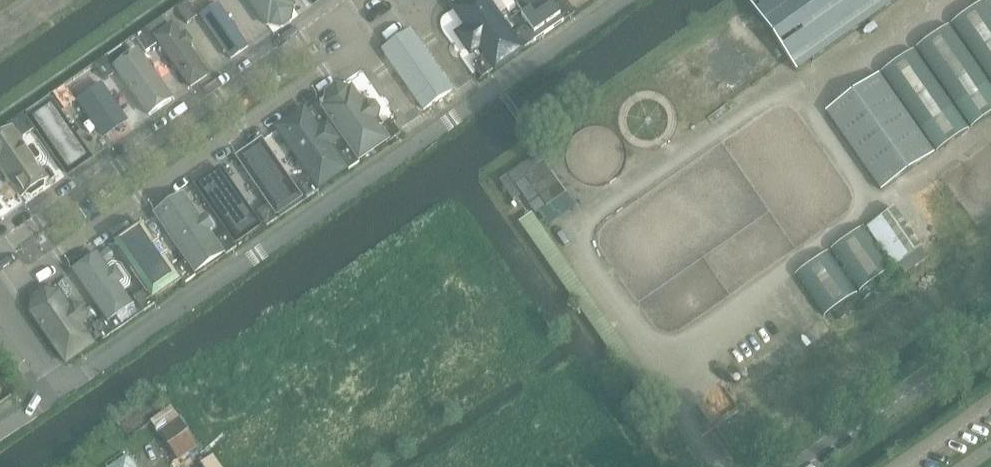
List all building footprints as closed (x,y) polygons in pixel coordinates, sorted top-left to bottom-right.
[(288,0),(248,0),(273,35),(300,17),(288,0)] [(485,0),(466,0),(449,12),(462,31),(452,37),(468,59),(480,50),(494,69),(520,51),(485,0)] [(534,20),(550,9),(544,0),(520,0),(534,20)] [(565,0),(564,0),(554,7),(564,22),(575,14),(565,0)] [(749,1),(798,70),(898,0),(751,0),(749,1)] [(199,17),(188,2),(177,10),(188,25),(199,17)] [(951,24),(990,82),(990,12),(984,2),(951,24)] [(243,52),(212,7),(199,16),(230,61),(243,52)] [(209,76),(173,25),(153,38),(189,90),(209,76)] [(949,26),(917,49),(972,129),(990,115),(990,87),(949,26)] [(534,43),(534,42),(524,28),(513,35),(524,50),(534,43)] [(158,46),(147,31),(136,38),(147,53),(158,46)] [(411,36),(387,53),(421,103),(426,100),(441,89),(446,86),(411,36)] [(969,130),(914,51),(881,74),(937,153),(969,130)] [(173,102),(137,52),(114,68),(150,118),(173,102)] [(493,71),(483,56),(472,64),(482,79),(493,71)] [(117,74),(106,59),(96,67),(106,82),(117,74)] [(139,135),(94,71),(67,90),(112,154),(139,135)] [(934,155),(879,75),(826,112),(882,191),(934,155)] [(76,102),(65,88),(55,95),(65,110),(76,102)] [(361,106),(350,91),(334,88),(323,97),(320,113),(357,166),(388,142),(375,124),(377,113),(371,105),(361,106)] [(90,158),(54,106),(30,122),(66,174),(90,158)] [(347,171),(304,109),(272,131),(315,193),(347,171)] [(35,131),(24,116),(14,123),(24,138),(35,131)] [(401,135),(392,122),(391,120),(380,128),(390,142),(401,135)] [(13,128),(0,137),(0,168),(20,198),(48,180),(13,128)] [(282,197),(250,152),(238,161),(270,205),(282,197)] [(355,166),(345,152),(339,156),(349,170),(355,166)] [(539,153),(509,175),(537,216),(567,194),(539,153)] [(251,229),(215,177),(197,189),(234,241),(251,229)] [(313,194),(303,180),(292,187),(303,202),(313,194)] [(223,257),(182,196),(155,214),(197,274),(223,257)] [(278,220),(268,205),(257,213),(268,227),(278,220)] [(529,217),(521,223),(565,285),(647,401),(655,396),(529,217)] [(826,317),(894,268),(864,227),(797,276),(826,317)] [(157,248),(150,239),(132,234),(119,243),(119,260),(152,305),(181,285),(168,265),(169,255),(165,249),(157,248)] [(237,248),(227,234),(216,241),(227,256),(237,248)] [(133,308),(96,256),(73,272),(109,324),(133,308)] [(197,277),(186,262),(175,269),(186,284),(197,277)] [(94,343),(60,294),(45,291),(30,301),(28,315),(62,365),(94,343)] [(150,308),(140,293),(129,300),(139,315),(150,308)] [(115,333),(114,333),(104,319),(93,326),(104,341),(115,333)] [(198,446),(171,407),(151,421),(178,460),(198,446)] [(213,456),(201,464),(203,466),(221,466),(213,456)]
